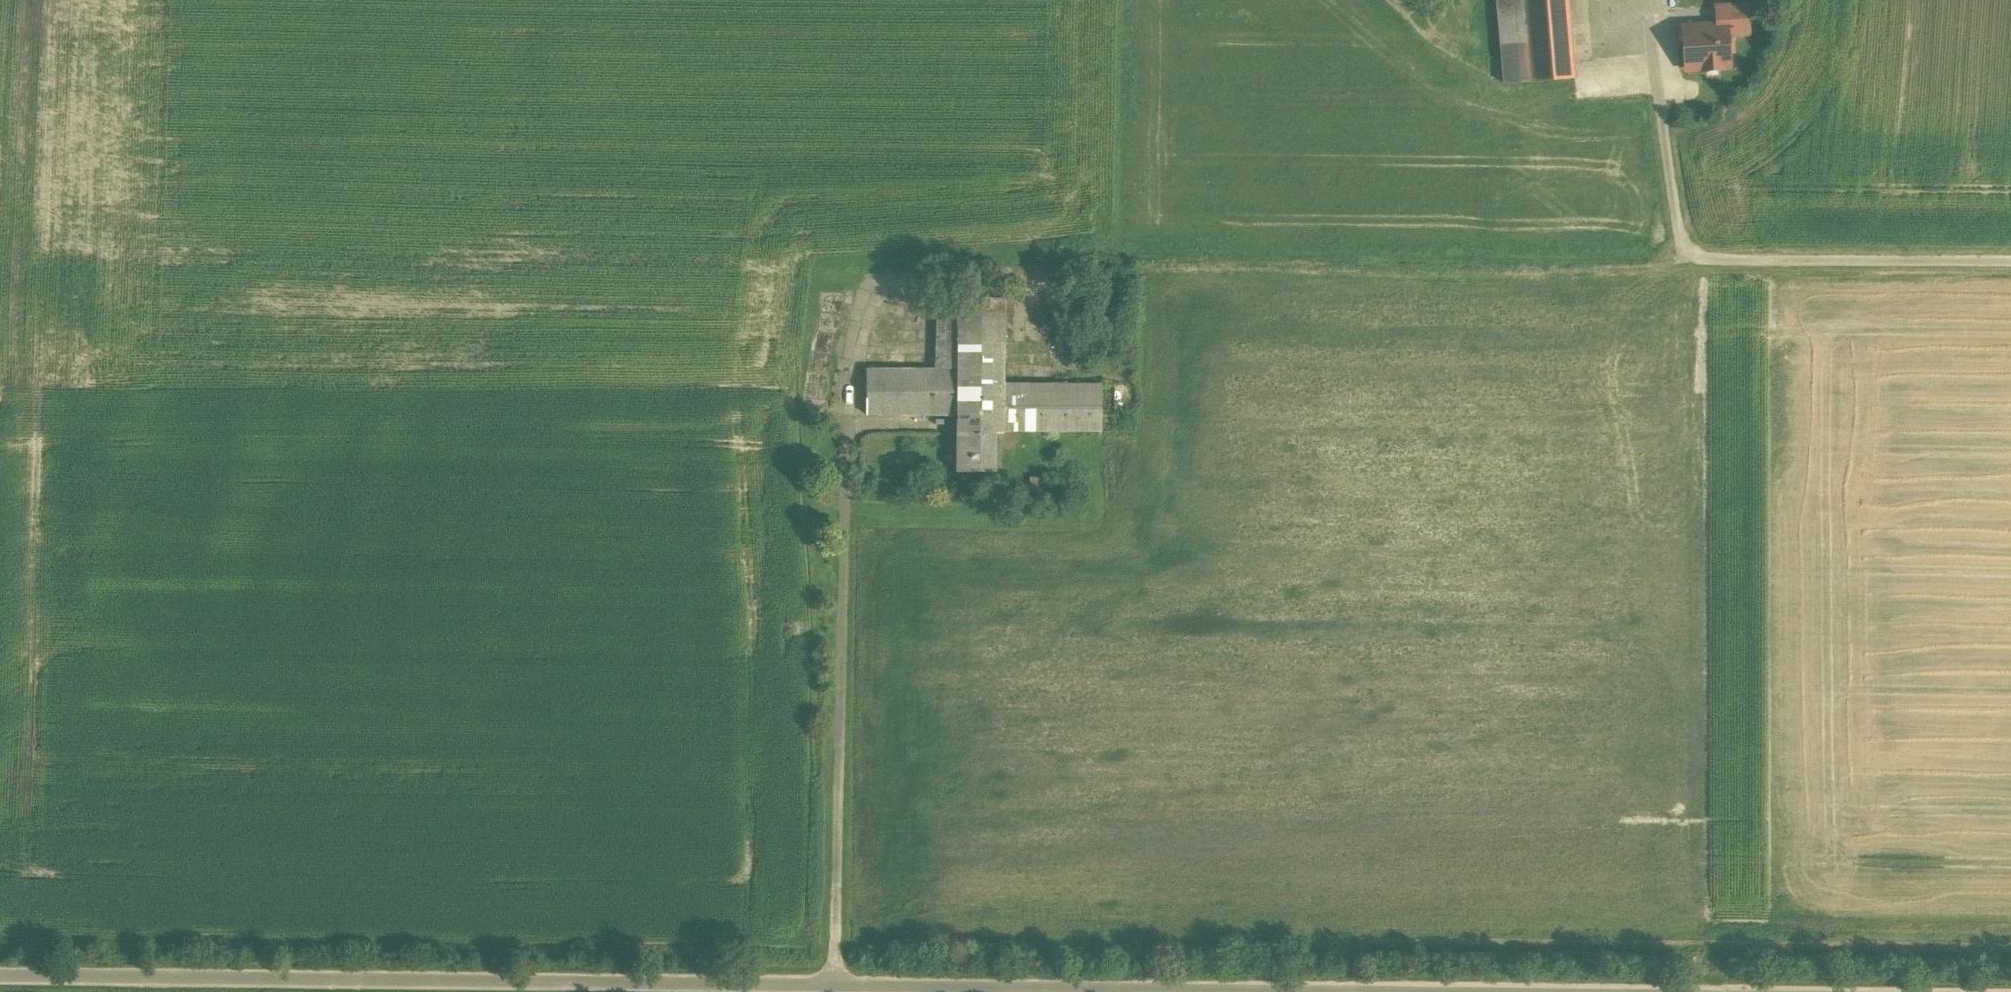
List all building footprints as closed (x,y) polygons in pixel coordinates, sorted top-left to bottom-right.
[(1573,78),(1567,0),(1501,0),(1507,83),(1573,78)] [(1684,70),(1736,69),(1735,35),(1752,34),(1751,0),(1749,0),(1716,1),(1716,20),(1683,21),(1684,70)] [(960,432),(991,432),(1102,432),(1102,383),(1005,383),(1005,298),(959,298),(959,369),(868,369),(868,415),(960,415),(960,432)] [(991,472),(991,432),(960,432),(960,472),(991,472)]
